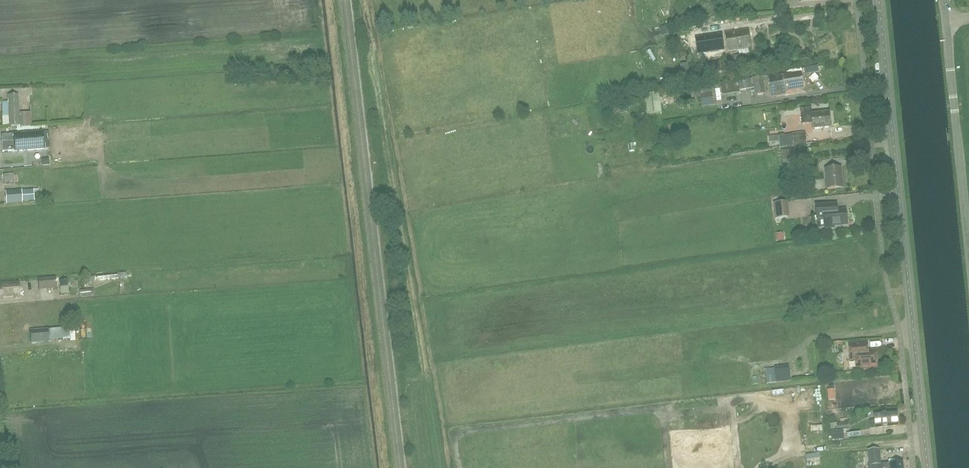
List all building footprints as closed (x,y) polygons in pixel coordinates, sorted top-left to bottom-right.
[(728,51),(751,48),(748,30),(733,32),(732,31),(724,32),(728,51)] [(723,49),(721,35),(696,39),(698,53),(723,49)] [(782,75),(773,77),(769,77),(772,97),(785,95),(784,92),(803,89),(801,73),(782,76),(782,75)] [(752,79),(754,89),(755,95),(765,94),(763,77),(752,79)] [(754,89),(752,79),(720,84),(722,96),(739,94),(739,91),(754,89)] [(701,99),(713,98),(711,85),(699,87),(701,99)] [(31,125),(31,113),(19,114),(19,95),(7,96),(8,126),(31,125)] [(831,128),(829,113),(812,115),(811,108),(800,109),(801,117),(804,117),(804,123),(812,123),(813,129),(831,128)] [(43,133),(32,133),(1,135),(2,152),(33,150),(44,149),(43,133)] [(795,142),(810,141),(809,133),(795,134),(795,142)] [(795,145),(794,135),(783,137),(779,137),(779,142),(780,147),(795,145)] [(32,155),(33,166),(52,165),(51,153),(32,155)] [(827,190),(843,188),(841,168),(825,170),(827,190)] [(4,183),(14,182),(13,174),(3,175),(4,183)] [(33,191),(21,191),(21,190),(5,191),(6,205),(22,204),(22,201),(34,201),(33,191)] [(790,218),(790,202),(777,201),(777,218),(790,218)] [(847,225),(846,210),(830,212),(829,205),(815,207),(817,220),(824,219),(825,230),(834,229),(834,227),(847,225)] [(117,273),(95,275),(95,276),(88,276),(88,281),(96,281),(117,278),(117,273)] [(55,277),(52,278),(38,279),(39,289),(56,288),(55,277)] [(19,298),(18,283),(12,284),(1,284),(2,287),(0,287),(0,299),(3,299),(19,298)] [(69,328),(48,330),(30,331),(31,343),(49,341),(70,339),(69,328)] [(868,352),(867,343),(849,345),(850,361),(855,360),(856,370),(862,369),(864,370),(868,370),(870,368),(877,367),(876,352),(868,352)] [(875,429),(898,426),(897,413),(874,415),(875,429)] [(862,467),(881,465),(879,449),(860,451),(862,467)] [(823,460),(821,453),(808,455),(810,462),(823,460)]
